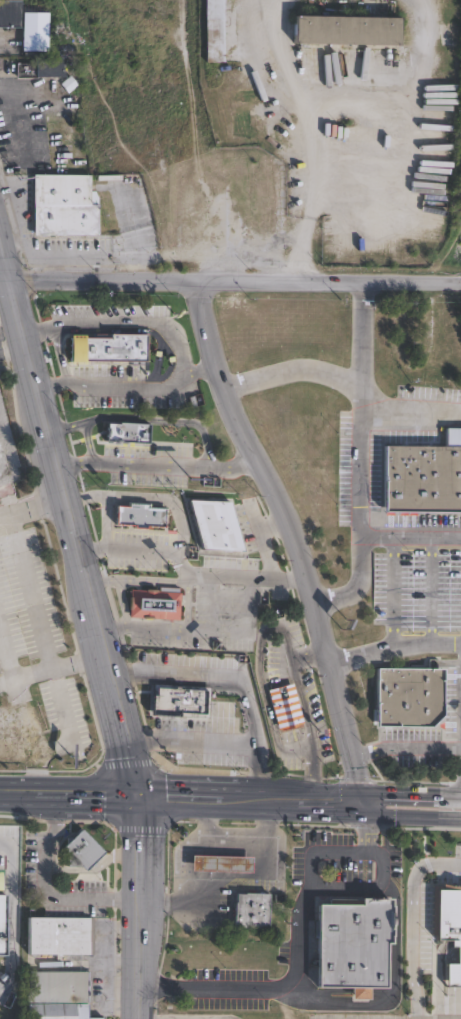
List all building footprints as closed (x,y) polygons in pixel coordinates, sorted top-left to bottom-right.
[(200,62),(200,0),(217,0),(216,62),(200,62)] [(22,29),(0,29),(0,1),(23,1),(22,29)] [(398,15),(397,42),(396,42),(292,40),(292,38),(292,12),(398,15)] [(63,79),(19,79),(19,64),(37,64),(37,59),(63,59),(67,79),(63,79)] [(92,175),(93,190),(99,190),(99,235),(61,235),(61,237),(36,238),(35,176),(62,176),(92,175)] [(145,332),(145,361),(68,359),(68,330),(145,332)] [(15,495),(13,481),(18,481),(0,385),(0,498),(15,495)] [(148,442),(104,442),(104,422),(149,422),(148,442)] [(444,426),(460,426),(460,511),(383,510),(383,444),(444,444),(444,426)] [(229,504),(241,550),(200,549),(186,499),(228,501),(229,504)] [(147,500),(147,506),(166,506),(165,525),(147,525),(147,529),(127,529),(128,524),(113,524),(113,506),(128,506),(128,500),(147,500)] [(177,618),(127,615),(128,589),(178,592),(177,618)] [(437,717),(430,725),(374,724),(375,666),(442,667),(441,713),(437,717)] [(208,685),(206,717),(150,713),(152,682),(208,685)] [(300,723),(276,729),(267,689),(290,683),(300,723)] [(21,742),(21,726),(0,726),(0,742),(21,742)] [(103,850),(84,868),(61,845),(80,827),(103,850)] [(248,870),(190,869),(190,855),(249,855),(248,870)] [(266,924),(233,923),(233,892),(267,892),(266,924)] [(385,941),(385,986),(366,986),(366,996),(349,996),(349,985),(316,984),(317,902),(325,902),(325,896),(384,896),(391,896),(391,941),(385,941)] [(91,956),(27,955),(28,916),(50,916),(91,916),(91,956)] [(99,1016),(99,1018),(23,1018),(23,1002),(26,1002),(26,969),(88,969),(88,1002),(85,1002),(85,1016),(99,1016)]
